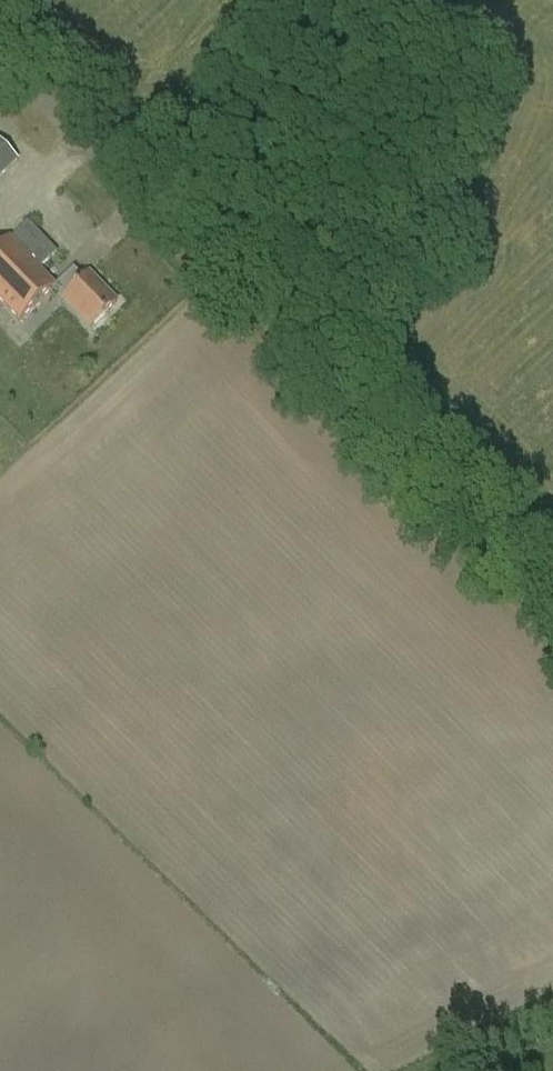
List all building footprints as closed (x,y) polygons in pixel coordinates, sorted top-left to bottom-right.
[(18,162),(0,144),(0,180),(18,162)] [(26,225),(11,240),(41,270),(55,256),(26,225)] [(11,240),(10,239),(0,249),(0,305),(18,324),(53,290),(57,286),(41,270),(11,240)] [(57,286),(53,290),(63,300),(62,301),(90,330),(117,303),(89,275),(83,280),(73,270),(57,286)]
